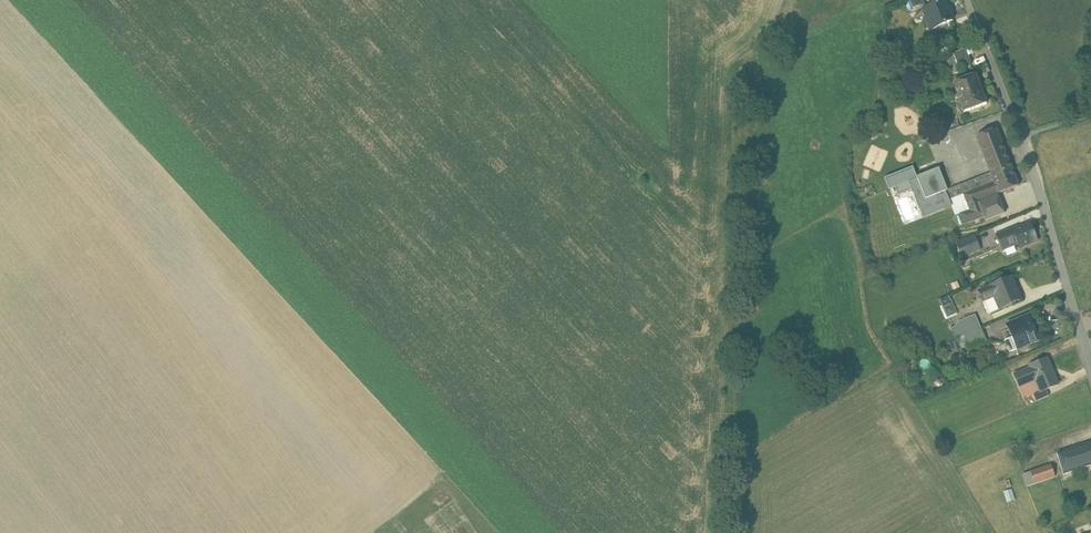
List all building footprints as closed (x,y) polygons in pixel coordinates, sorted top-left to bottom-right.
[(926,7),(930,17),(927,19),(931,30),(946,24),(946,23),(953,20),(950,14),(953,13),(950,6),(948,7),(945,0),(944,0),(926,7)] [(966,48),(953,53),(958,66),(959,66),(971,61),(966,48)] [(953,53),(944,56),(951,75),(960,71),(959,66),(958,66),(953,53)] [(976,74),(953,82),(964,112),(987,103),(983,95),(984,94),(980,83),(979,83),(976,74)] [(948,190),(946,191),(950,200),(953,199),(964,195),(974,220),(985,216),(986,216),(980,202),(979,200),(999,192),(999,193),(1019,185),(997,128),(977,136),(991,173),(948,189),(948,190)] [(939,168),(917,177),(918,178),(909,182),(923,217),(952,206),(950,200),(946,191),(948,190),(948,189),(939,168)] [(953,199),(959,214),(960,213),(964,224),(974,220),(964,195),(953,199)] [(998,195),(980,202),(986,216),(985,216),(986,220),(1005,213),(998,195)] [(1030,223),(1013,230),(1013,228),(996,235),(1002,250),(1014,245),(1012,241),(1016,239),(1019,248),(1037,240),(1030,223)] [(975,236),(956,243),(962,256),(980,248),(975,236)] [(1012,277),(979,291),(983,301),(985,299),(991,313),(1012,304),(1012,303),(1021,299),(1012,277)] [(952,294),(941,298),(947,317),(958,313),(952,294)] [(975,314),(959,321),(960,325),(965,335),(981,328),(975,314)] [(1039,340),(1029,316),(1020,320),(1019,319),(1007,324),(1017,349),(1039,340)] [(960,325),(953,328),(958,338),(965,335),(960,325)] [(981,328),(965,335),(970,348),(987,341),(981,328)] [(1047,358),(1030,365),(1031,367),(1014,375),(1019,386),(1036,379),(1041,391),(1041,392),(1046,389),(1058,384),(1047,358)] [(1046,389),(1041,392),(1041,391),(1034,394),(1037,401),(1049,395),(1046,389)] [(1079,445),(1086,466),(1090,465),(1090,441),(1079,445)] [(1079,445),(1057,453),(1064,474),(1086,466),(1079,445)] [(1051,464),(1023,473),(1027,486),(1055,476),(1051,464)]
